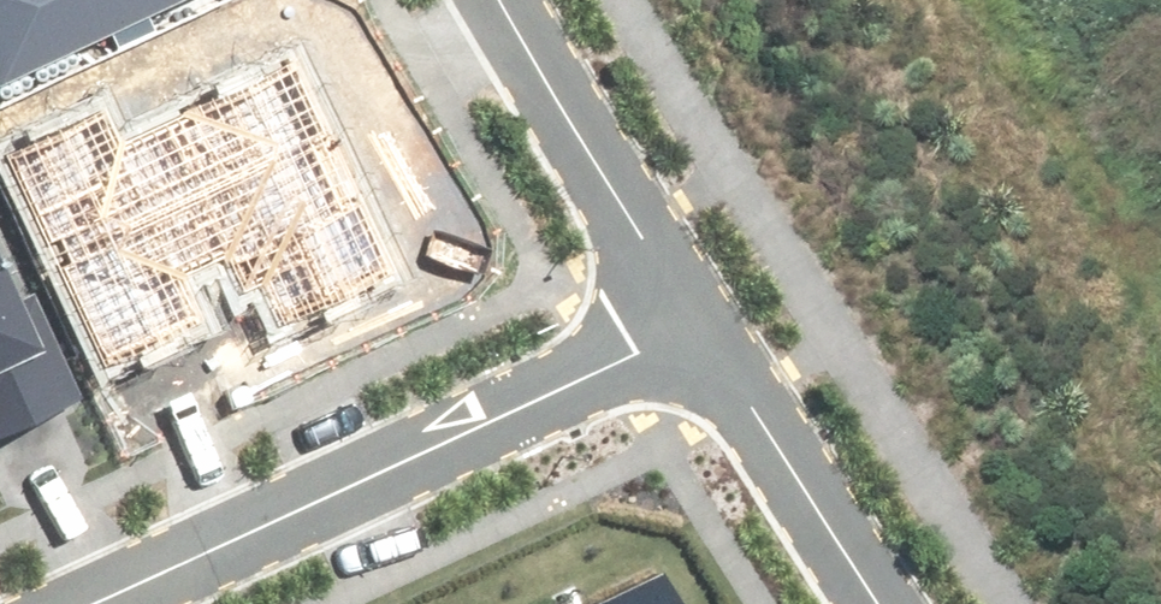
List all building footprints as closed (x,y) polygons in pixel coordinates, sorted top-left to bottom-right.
[(176,0),(0,0),(0,79),(176,0)] [(109,113),(10,156),(103,367),(256,300),(272,336),(390,284),(293,66),(121,142),(109,113)] [(77,398),(0,224),(0,432),(77,398)] [(664,577),(607,603),(677,603),(664,577)]
